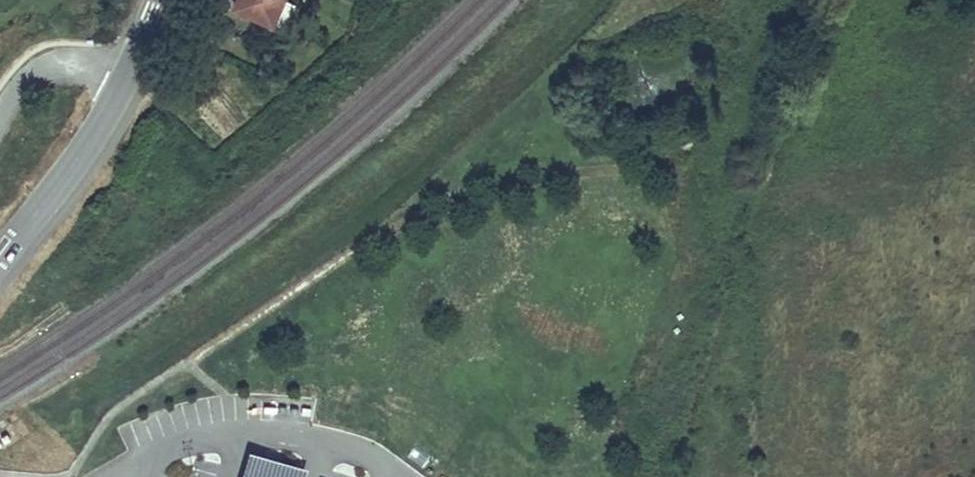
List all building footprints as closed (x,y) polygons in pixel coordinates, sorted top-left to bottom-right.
[(234,7),(272,24),(282,0),(237,0),(234,7)]
